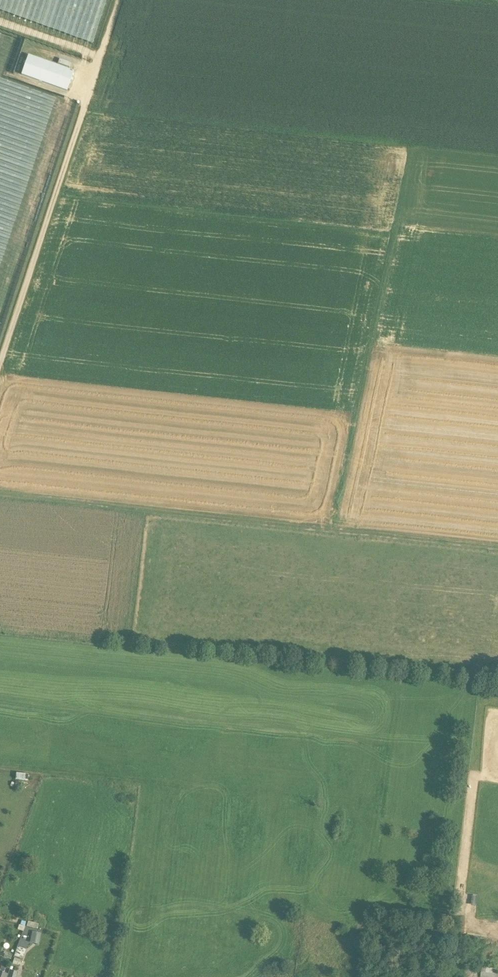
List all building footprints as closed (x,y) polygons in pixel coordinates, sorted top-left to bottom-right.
[(28,54),(21,75),(68,91),(75,71),(28,54)] [(41,935),(32,933),(30,945),(39,947),(41,935)]
